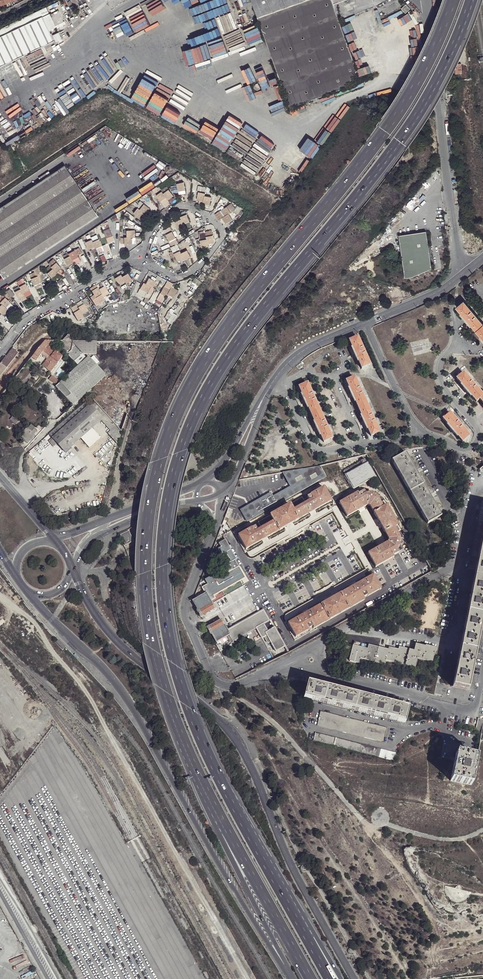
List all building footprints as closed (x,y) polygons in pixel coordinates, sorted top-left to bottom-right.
[(178,8),(174,0),(163,0),(165,4),(162,5),(160,1),(158,2),(164,15),(178,8)] [(212,5),(210,0),(194,0),(198,10),(212,5)] [(258,16),(302,0),(252,0),(258,16)] [(332,0),(302,0),(258,16),(257,16),(264,35),(290,107),(322,95),(347,87),(357,70),(339,20),(333,4),(332,0)] [(409,9),(405,4),(400,9),(405,13),(409,9)] [(0,29),(0,66),(54,41),(49,31),(56,28),(55,26),(63,22),(58,11),(50,15),(46,7),(0,29)] [(183,49),(195,44),(188,30),(176,36),(183,49)] [(231,34),(222,36),(227,50),(235,48),(231,34)] [(46,51),(38,55),(41,60),(48,56),(46,51)] [(260,88),(258,83),(252,86),(255,91),(260,88)] [(177,89),(163,115),(174,121),(180,112),(183,113),(189,102),(187,101),(189,96),(177,89)] [(3,278),(97,216),(64,166),(50,175),(48,172),(37,178),(40,182),(0,208),(0,273),(3,278)] [(175,185),(177,192),(184,190),(182,182),(175,184),(175,185)] [(197,200),(202,202),(203,196),(204,190),(198,189),(196,200),(197,200)] [(167,190),(162,193),(165,198),(166,201),(172,197),(167,190)] [(165,198),(162,193),(160,191),(155,195),(159,202),(165,198)] [(203,196),(202,202),(201,204),(208,206),(210,198),(203,196)] [(135,206),(137,208),(143,213),(145,215),(149,209),(139,201),(135,206)] [(223,218),(227,214),(234,209),(231,204),(219,212),(223,218)] [(143,213),(137,208),(132,213),(139,218),(143,213)] [(179,217),(182,225),(188,222),(185,214),(179,217)] [(231,220),(227,214),(223,218),(221,219),(225,225),(231,220)] [(182,225),(179,217),(172,220),(176,229),(182,227),(182,225)] [(101,227),(105,238),(112,235),(107,224),(101,227)] [(204,234),(207,245),(213,243),(211,231),(204,233),(204,234)] [(427,231),(400,234),(405,277),(412,276),(432,268),(427,231)] [(168,242),(174,239),(170,232),(164,235),(168,242)] [(90,237),(91,239),(94,246),(95,249),(97,248),(99,252),(102,250),(101,246),(102,246),(96,234),(90,237)] [(207,247),(207,245),(204,234),(198,235),(201,249),(207,247)] [(112,235),(105,238),(107,244),(114,241),(112,235)] [(94,246),(91,239),(85,242),(88,249),(94,246)] [(176,261),(182,258),(180,253),(176,245),(170,248),(172,252),(169,253),(171,256),(173,255),(176,261)] [(74,250),(68,253),(72,261),(78,257),(74,250)] [(180,253),(182,258),(183,260),(189,258),(186,250),(180,253)] [(72,261),(68,253),(67,253),(61,256),(67,266),(73,262),(72,261)] [(47,263),(49,265),(56,273),(60,268),(61,268),(52,259),(47,263)] [(56,273),(49,265),(44,269),(47,272),(46,273),(52,279),(57,274),(56,273)] [(28,274),(33,285),(44,281),(40,273),(36,275),(35,271),(28,274)] [(121,276),(124,281),(125,284),(131,280),(127,273),(121,276)] [(118,284),(124,281),(121,276),(120,274),(114,277),(118,284)] [(148,278),(144,284),(152,288),(155,282),(148,278)] [(20,288),(23,293),(28,290),(28,289),(24,282),(18,286),(20,288)] [(152,288),(144,284),(142,283),(139,289),(146,293),(150,295),(153,289),(152,288)] [(165,296),(167,294),(169,289),(163,286),(159,293),(165,296)] [(98,290),(102,297),(108,294),(104,287),(98,290)] [(169,289),(167,294),(173,297),(176,290),(170,287),(169,289)] [(24,295),(23,293),(20,288),(14,291),(18,298),(24,295)] [(105,301),(102,297),(98,290),(97,288),(91,292),(93,296),(90,298),(96,307),(105,301)] [(1,303),(5,307),(9,303),(10,302),(0,293),(0,302),(1,303)] [(476,330),(482,325),(463,301),(456,307),(464,316),(463,317),(467,322),(468,321),(476,330)] [(77,308),(78,310),(83,317),(84,318),(90,314),(83,304),(77,308)] [(83,317),(78,310),(73,314),(77,320),(83,317)] [(69,340),(67,337),(62,341),(60,341),(57,344),(68,356),(78,367),(87,358),(83,354),(96,354),(97,342),(88,342),(73,342),(72,342),(69,340)] [(357,337),(349,340),(354,351),(353,352),(356,358),(357,357),(361,368),(370,365),(357,337)] [(45,340),(34,354),(38,357),(40,355),(43,352),(48,346),(52,341),(45,340)] [(55,352),(48,346),(43,352),(49,357),(50,358),(55,352)] [(15,356),(18,352),(11,347),(0,362),(0,375),(15,356)] [(49,357),(43,352),(40,355),(46,360),(49,357)] [(62,357),(55,352),(50,358),(57,363),(62,357)] [(57,363),(50,358),(49,357),(46,360),(42,366),(50,373),(57,363)] [(72,406),(103,378),(106,376),(99,368),(96,365),(89,357),(87,358),(78,367),(60,383),(70,395),(66,399),(72,406)] [(476,402),(479,399),(482,397),(482,396),(463,373),(456,379),(464,388),(463,389),(468,395),(469,394),(476,402)] [(57,386),(60,383),(52,376),(49,380),(57,386)] [(354,377),(345,381),(350,392),(352,398),(353,398),(358,408),(366,404),(354,377)] [(55,387),(66,399),(70,395),(60,383),(57,386),(55,387)] [(306,404),(311,415),(319,411),(307,383),(298,387),(303,398),(302,398),(305,405),(306,404)] [(90,404),(86,401),(49,434),(52,438),(90,404)] [(92,428),(100,421),(102,419),(90,404),(52,438),(48,441),(53,447),(57,443),(65,452),(80,439),(92,428)] [(366,426),(371,436),(379,432),(366,404),(358,408),(363,419),(362,420),(365,426),(366,426)] [(318,432),(323,442),(331,439),(319,411),(311,415),(315,425),(315,426),(317,432),(318,432)] [(450,413),(443,419),(450,428),(450,429),(454,434),(455,434),(463,442),(470,437),(450,413)] [(118,445),(122,433),(116,427),(110,431),(108,434),(118,445)] [(24,440),(23,441),(27,444),(29,441),(30,442),(35,437),(34,436),(37,432),(33,429),(31,431),(27,428),(21,435),(23,436),(25,438),(24,440)] [(92,428),(80,439),(89,448),(100,438),(92,428)] [(400,455),(392,460),(402,478),(410,473),(416,470),(408,456),(402,459),(400,455)] [(344,470),(346,474),(363,465),(360,461),(344,470)] [(363,465),(346,474),(346,475),(353,488),(375,476),(367,463),(363,465)] [(245,517),(247,521),(325,476),(319,465),(283,472),(291,486),(273,496),(271,493),(240,510),(245,517)] [(412,476),(410,473),(402,478),(410,493),(424,485),(418,473),(412,476)] [(417,505),(426,501),(424,497),(430,494),(424,485),(410,493),(417,505)] [(292,509),(298,519),(331,500),(327,494),(324,488),(323,487),(310,494),(312,499),(305,503),(292,509)] [(383,508),(380,503),(377,497),(375,496),(376,495),(368,493),(367,494),(366,494),(360,497),(358,492),(339,503),(347,517),(365,507),(367,506),(369,507),(373,513),(383,508)] [(289,504),(292,509),(305,503),(301,497),(289,504)] [(436,519),(434,515),(440,512),(431,497),(426,501),(417,505),(427,524),(436,519)] [(237,500),(232,498),(229,506),(239,510),(240,506),(237,505),(238,503),(236,502),(237,500)] [(476,569),(478,559),(481,542),(482,534),(482,502),(472,552),(475,553),(472,569),(476,569)] [(273,521),(278,530),(279,530),(283,529),(282,528),(284,527),(285,526),(291,523),(293,522),(294,521),(294,522),(298,520),(298,519),(292,509),(289,504),(278,510),(276,511),(269,515),(273,521)] [(387,506),(383,508),(373,513),(374,514),(373,514),(375,518),(376,517),(376,519),(377,520),(380,526),(381,527),(382,528),(381,529),(383,532),(384,532),(384,533),(394,527),(398,525),(387,506)] [(258,522),(261,527),(273,521),(269,515),(258,522)] [(245,549),(278,530),(273,521),(261,527),(253,532),(251,527),(237,535),(245,549)] [(162,539),(163,536),(167,526),(158,523),(154,536),(162,539)] [(394,527),(384,533),(388,539),(387,542),(385,543),(367,553),(375,567),(394,557),(392,552),(397,549),(397,547),(399,548),(401,540),(399,539),(400,538),(397,532),(394,527)] [(134,541),(128,530),(120,535),(120,536),(125,545),(134,541)] [(225,540),(220,543),(222,547),(218,549),(227,564),(236,559),(225,540)] [(478,559),(476,569),(474,577),(482,579),(482,560),(478,559)] [(202,587),(205,594),(208,599),(209,598),(245,578),(239,566),(228,572),(208,584),(202,587)] [(205,579),(208,584),(228,572),(225,568),(213,574),(205,579)] [(381,589),(380,587),(377,581),(373,575),(340,593),(348,609),(364,600),(361,594),(365,592),(367,596),(381,589)] [(474,577),(471,595),(482,597),(482,579),(474,577)] [(329,620),(348,609),(340,593),(339,594),(339,593),(335,595),(335,596),(334,597),(333,597),(327,601),(325,602),(324,602),(320,604),(321,604),(320,605),(329,620)] [(205,594),(192,601),(197,611),(197,612),(197,613),(198,613),(199,613),(213,605),(209,598),(208,599),(205,594)] [(482,615),(482,597),(471,595),(467,613),(482,616),(482,615)] [(198,613),(197,613),(200,617),(200,616),(202,615),(202,616),(215,609),(213,605),(199,613),(198,613)] [(313,628),(329,620),(320,605),(287,623),(295,637),(308,629),(306,625),(310,623),(313,628)] [(226,630),(229,635),(232,642),(256,628),(263,624),(269,621),(263,610),(227,630),(226,630)] [(480,632),(482,616),(467,613),(464,629),(480,632)] [(207,629),(209,633),(209,632),(223,624),(221,620),(208,627),(209,628),(207,629)] [(215,643),(219,641),(225,637),(229,635),(226,630),(227,630),(223,624),(209,632),(209,633),(210,634),(211,635),(215,643)] [(263,624),(256,628),(262,638),(264,637),(267,642),(268,643),(269,643),(271,642),(265,633),(268,632),(263,624)] [(275,628),(268,632),(265,633),(271,642),(276,652),(285,646),(275,628)] [(480,632),(464,629),(460,649),(476,652),(480,632)] [(65,647),(58,640),(55,642),(62,650),(65,647)] [(426,646),(425,647),(425,650),(415,647),(413,651),(398,648),(398,650),(397,652),(388,650),(368,645),(367,650),(362,649),(362,647),(352,644),(348,661),(359,664),(360,659),(384,665),(386,660),(415,668),(418,659),(432,662),(434,654),(435,648),(426,646)] [(460,649),(457,667),(472,670),(476,652),(460,649)] [(457,667),(453,686),(468,690),(472,670),(457,667)] [(304,699),(322,703),(326,688),(308,683),(304,699)] [(322,703),(337,707),(341,692),(326,688),(322,703)] [(337,707),(354,711),(358,695),(341,692),(337,707)] [(354,711),(370,715),(373,699),(358,695),(354,711)] [(370,715),(386,719),(389,703),(373,699),(370,715)] [(404,720),(407,707),(389,703),(386,719),(403,723),(404,720)] [(318,719),(316,726),(382,742),(386,729),(320,712),(318,719)] [(471,784),(477,756),(455,752),(454,760),(450,780),(471,784)]
